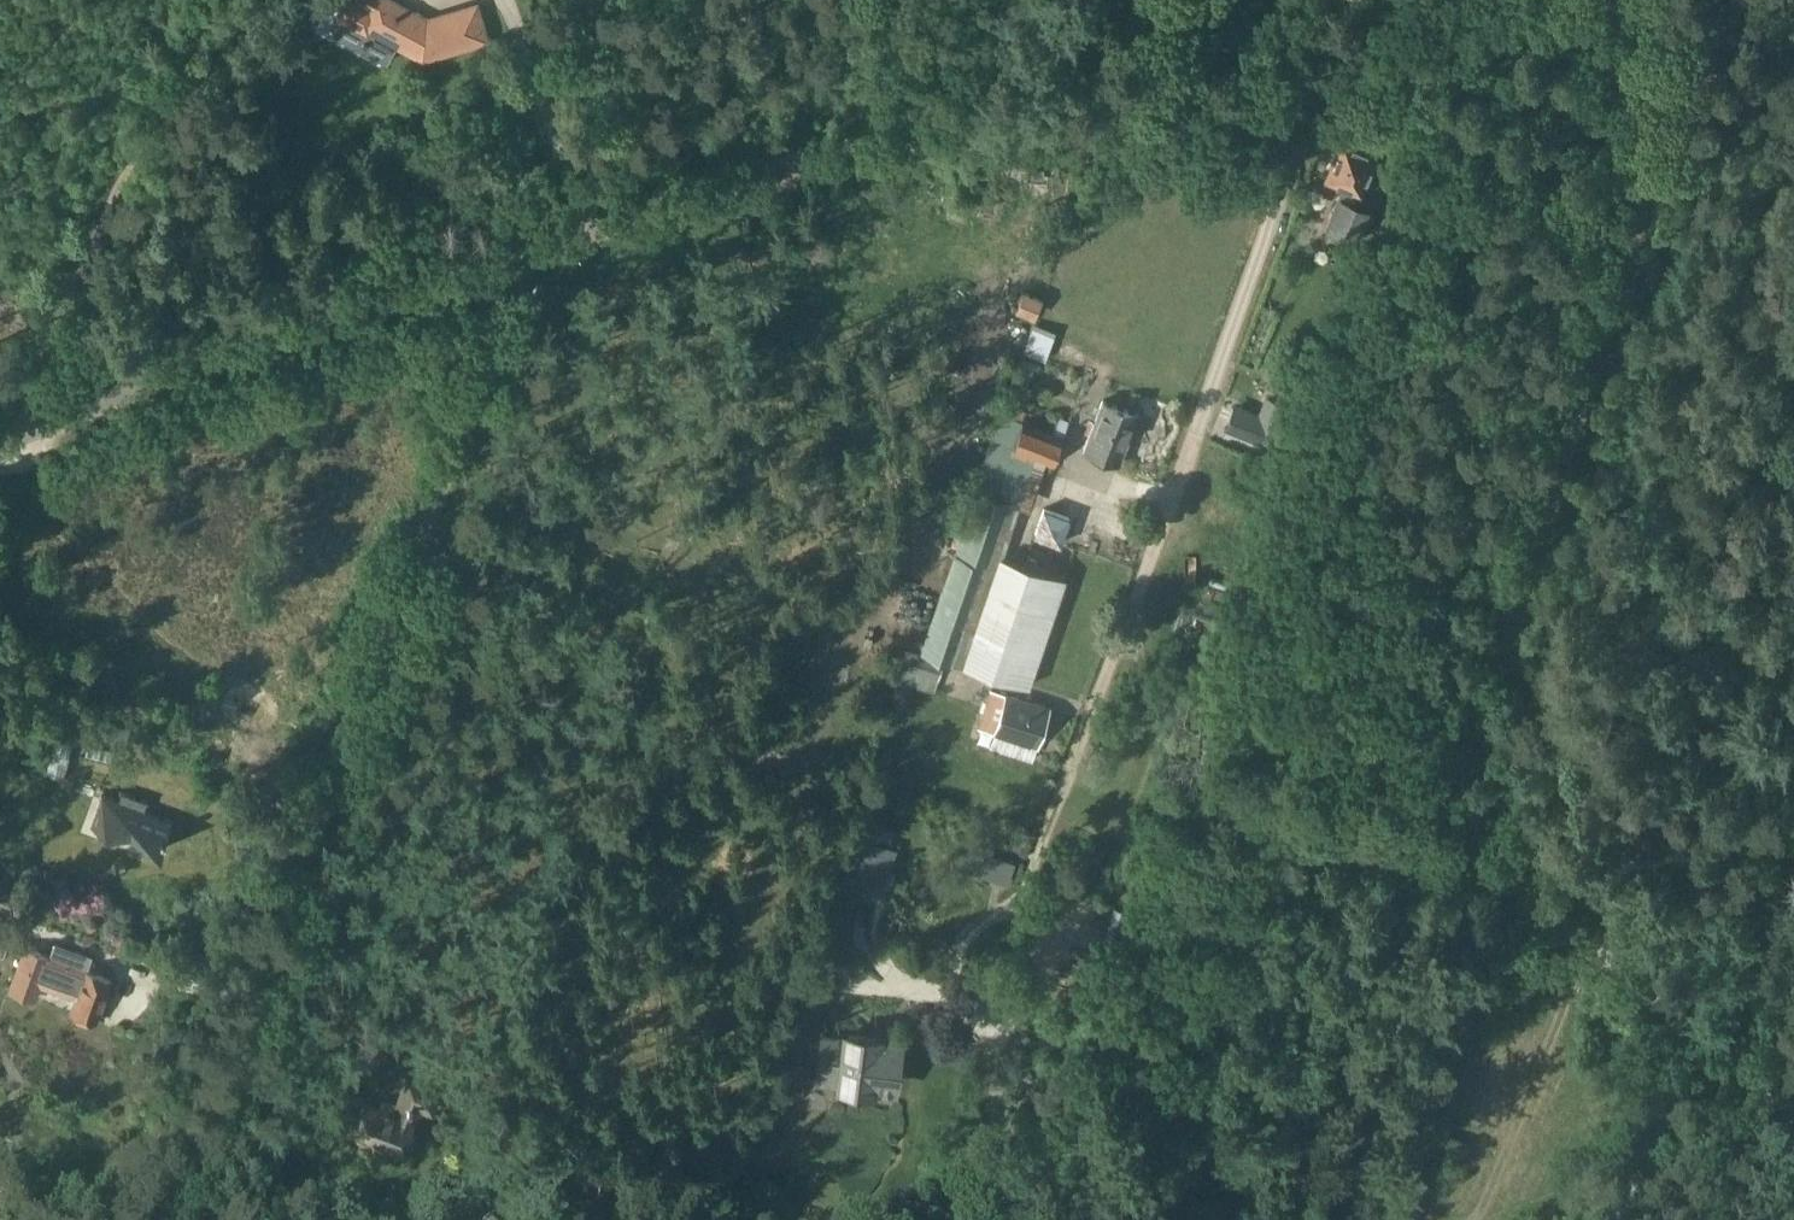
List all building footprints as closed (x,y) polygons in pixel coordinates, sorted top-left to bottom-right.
[(374,38),(376,33),(422,58),(485,40),(475,7),(427,21),(414,14),(415,14),(390,0),(347,0),(337,18),(374,38)] [(1344,145),(1329,179),(1359,193),(1374,158),(1344,145)] [(1033,319),(1038,302),(1022,296),(1016,313),(1033,319)] [(1060,332),(1036,323),(1025,351),(1049,360),(1060,332)] [(1102,400),(1083,449),(1119,463),(1137,414),(1102,400)] [(1235,410),(1227,429),(1272,446),(1287,408),(1268,401),(1260,420),(1235,410)] [(1031,686),(1052,623),(1067,577),(1001,554),(1033,464),(1052,471),(1069,421),(1059,417),(1058,419),(1020,406),(1017,415),(1006,411),(1007,409),(991,403),(981,432),(993,436),(974,489),(978,490),(921,652),(963,665),(1031,686)] [(1045,506),(1037,531),(1062,540),(1070,515),(1045,506)] [(940,682),(947,662),(923,653),(916,673),(940,682)] [(1040,745),(1052,707),(993,688),(981,727),(1040,745)] [(74,732),(57,729),(47,773),(63,776),(74,732)] [(91,824),(153,847),(162,850),(173,819),(146,809),(148,802),(149,802),(150,801),(121,791),(121,792),(122,792),(119,799),(102,793),(100,799),(91,824)] [(878,904),(898,849),(866,837),(846,892),(878,904)] [(1008,884),(1016,863),(967,845),(960,867),(1008,884)] [(44,984),(80,998),(75,1013),(100,1022),(115,979),(90,971),(53,957),(29,948),(14,990),(38,999),(44,984)] [(816,1068),(840,1071),(838,1082),(868,1086),(868,1080),(890,1083),(895,1044),(874,1041),(874,1037),(845,1033),(844,1038),(820,1035),(816,1068)] [(396,1115),(365,1104),(354,1132),(402,1151),(415,1123),(417,1124),(422,1113),(435,1118),(443,1094),(440,1093),(443,1086),(415,1076),(413,1083),(408,1081),(396,1115)]
